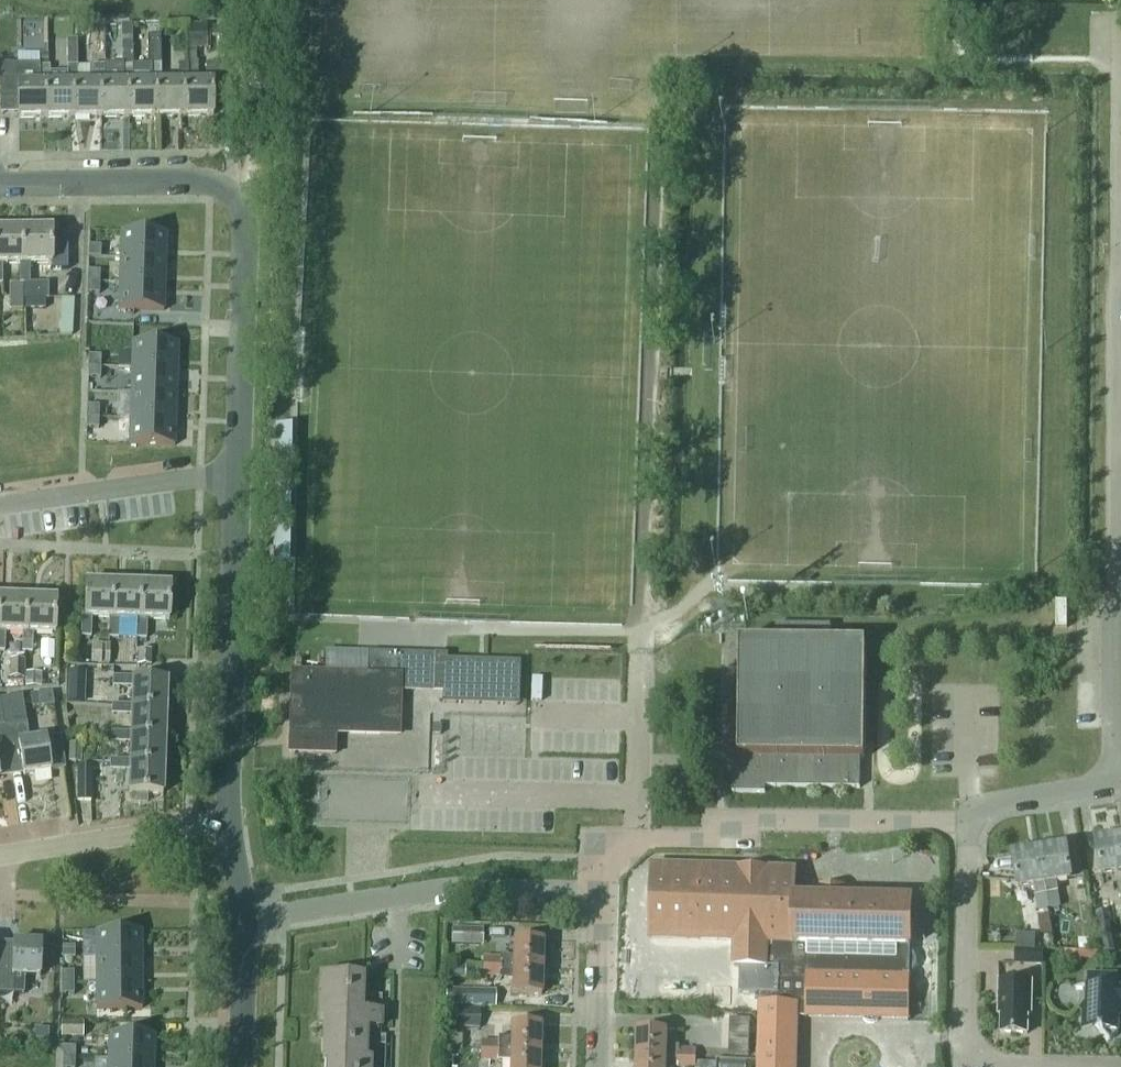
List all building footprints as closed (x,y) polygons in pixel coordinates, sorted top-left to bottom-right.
[(190,49),(208,49),(208,25),(190,25),(190,49)] [(212,28),(212,36),(233,37),(233,28),(212,28)] [(160,36),(150,37),(151,65),(161,65),(160,36)] [(123,65),(133,65),(133,47),(123,47),(123,65)] [(39,51),(40,66),(48,66),(47,50),(39,51)] [(189,62),(189,75),(197,75),(197,62),(189,62)] [(189,82),(188,64),(178,64),(179,82),(161,83),(157,83),(157,117),(185,116),(185,82),(189,82)] [(213,83),(216,83),(216,64),(206,64),(206,82),(189,82),(185,82),(185,116),(213,116),(213,83)] [(229,64),(216,64),(216,83),(229,83),(229,64)] [(19,65),(1,65),(1,106),(18,105),(18,119),(46,118),(46,84),(50,84),(50,73),(50,66),(40,66),(40,71),(19,71),(19,65)] [(106,83),(105,65),(90,66),(90,84),(78,84),(74,84),(74,118),(102,118),(101,83),(106,83)] [(133,83),(133,65),(123,65),(123,83),(106,83),(101,83),(102,118),(130,117),(129,83),(133,83)] [(151,65),(133,65),(133,83),(129,83),(130,117),(157,117),(157,83),(161,83),(161,65),(151,65)] [(67,66),(67,73),(50,73),(50,84),(46,84),(46,118),(74,118),(74,84),(78,84),(78,66),(67,66)] [(45,299),(48,299),(48,283),(30,283),(30,264),(51,263),(51,269),(68,269),(67,240),(52,241),(52,229),(24,230),(24,264),(20,264),(20,282),(24,282),(24,299),(25,299),(45,299)] [(2,282),(2,264),(20,264),(24,264),(24,230),(0,230),(0,282),(2,282)] [(120,258),(166,259),(167,233),(121,231),(120,258)] [(90,245),(89,257),(102,257),(102,246),(90,245)] [(166,259),(120,258),(119,283),(165,285),(166,259)] [(101,282),(101,271),(89,270),(88,282),(101,282)] [(88,293),(100,293),(101,282),(88,282),(88,293)] [(164,311),(165,285),(119,283),(118,309),(164,311)] [(10,310),(23,310),(23,299),(10,299),(10,310)] [(45,299),(25,299),(25,309),(45,309),(45,299)] [(133,342),(132,368),(177,369),(178,343),(133,342)] [(86,366),(99,367),(99,355),(87,355),(86,366)] [(99,367),(86,366),(86,378),(98,378),(99,367)] [(177,369),(132,368),(131,393),(177,394),(177,369)] [(177,394),(131,393),(130,418),(176,420),(177,394)] [(97,417),(97,406),(85,405),(85,416),(97,417)] [(97,417),(85,416),(84,428),(97,428),(97,417)] [(129,444),(175,446),(176,420),(130,418),(129,444)] [(90,637),(91,617),(109,617),(113,618),(114,583),(86,582),(85,615),(81,615),(80,636),(90,637)] [(118,638),(119,618),(136,618),(141,619),(142,584),(114,583),(113,618),(109,617),(108,637),(118,638)] [(136,638),(146,639),(147,619),(169,620),(170,585),(142,584),(141,619),(136,618),(136,638)] [(5,631),(23,632),(27,632),(28,598),(0,597),(0,609),(0,649),(5,649),(5,631)] [(22,650),(32,650),(33,632),(55,633),(57,599),(28,598),(27,632),(23,632),(22,650)] [(1056,629),(1067,629),(1067,602),(1056,602),(1056,629)] [(728,755),(728,770),(733,770),(732,792),(765,793),(766,787),(860,788),(861,758),(865,758),(866,643),(831,643),(831,625),(776,624),(776,642),(740,642),(739,755),(728,755)] [(103,660),(104,644),(82,644),(81,659),(103,660)] [(139,650),(139,665),(151,665),(151,650),(139,650)] [(113,653),(113,666),(130,666),(130,653),(113,653)] [(369,653),(368,675),(291,673),(288,753),(335,755),(336,733),(399,734),(401,689),(414,689),(415,654),(369,653)] [(446,655),(436,655),(435,690),(443,690),(443,703),(518,705),(519,663),(446,660),(446,655)] [(24,661),(11,660),(10,678),(23,678),(24,661)] [(83,685),(84,667),(71,667),(70,684),(83,685)] [(26,676),(26,687),(41,687),(42,676),(26,676)] [(113,676),(113,686),(132,687),(132,704),(132,709),(166,710),(167,682),(134,680),(134,677),(113,676)] [(69,688),(69,705),(82,705),(83,688),(69,688)] [(53,705),(52,692),(0,697),(1,710),(53,705)] [(132,709),(132,704),(112,704),(112,714),(131,715),(131,732),(131,736),(165,738),(166,710),(132,709)] [(27,723),(4,726),(11,772),(23,771),(24,775),(51,771),(46,738),(29,741),(27,723)] [(11,772),(4,726),(0,727),(0,774),(11,772)] [(130,760),(130,764),(164,765),(165,738),(131,736),(131,732),(111,732),(111,742),(130,742),(130,760)] [(80,761),(81,744),(70,743),(69,761),(80,761)] [(163,794),(164,765),(130,764),(130,760),(110,759),(110,769),(130,770),(129,793),(163,794)] [(91,800),(91,765),(77,765),(77,800),(91,800)] [(1120,871),(1120,837),(1096,841),(1102,874),(1120,871)] [(1066,846),(1040,850),(1045,883),(1050,909),(1061,907),(1057,881),(1071,879),(1066,846)] [(1035,884),(1037,895),(1036,896),(1038,911),(1050,909),(1045,883),(1040,850),(1013,855),(1019,887),(1035,884)] [(795,898),(796,872),(768,872),(768,870),(738,869),(738,871),(652,869),(650,938),(736,940),(735,967),(740,967),(739,993),(763,994),(762,1003),(760,1003),(758,1066),(796,1066),(798,1015),(806,1016),(806,1018),(863,1019),(865,1021),(868,1023),(871,1024),(875,1023),(878,1021),(879,1019),(909,1020),(910,974),(914,971),(916,967),(917,963),(916,958),(914,954),(911,951),(912,901),(842,900),(842,889),(822,888),(822,899),(795,898)] [(1113,922),(1109,899),(1094,901),(1102,953),(1115,951),(1110,922),(1113,922)] [(1038,915),(1041,934),(1052,932),(1049,914),(1038,915)] [(452,944),(478,945),(479,929),(452,929),(452,944)] [(96,958),(142,957),(142,931),(96,932),(96,958)] [(1064,937),(1056,938),(1057,947),(1065,946),(1064,937)] [(514,941),(513,957),(483,956),(483,966),(500,967),(513,967),(543,967),(543,941),(514,941)] [(0,977),(0,993),(13,993),(14,975),(40,976),(41,943),(14,942),(13,947),(1,946),(0,977)] [(74,947),(62,947),(62,958),(74,958),(74,947)] [(1016,965),(1045,966),(1045,951),(1016,950),(1016,965)] [(96,958),(96,983),(142,983),(142,957),(96,958)] [(465,975),(465,965),(448,965),(447,975),(465,975)] [(500,967),(483,966),(482,977),(500,977),(500,979),(513,980),(512,994),(542,995),(543,968),(513,967),(500,967)] [(74,972),(62,972),(62,983),(75,983),(74,972)] [(323,1043),(330,1043),(329,1060),(334,1060),(334,1059),(364,1060),(365,1027),(379,1028),(380,1012),(360,1011),(361,978),(327,976),(326,993),(320,993),(319,1018),(324,1018),(323,1043)] [(1080,1009),(1100,1029),(1100,1034),(1104,1034),(1110,1040),(1118,1033),(1119,1016),(1120,1014),(1120,983),(1118,983),(1118,976),(1088,976),(1087,1002),(1080,1009)] [(1001,1033),(1028,1034),(1028,1015),(1031,1015),(1032,981),(999,981),(999,1014),(1002,1014),(1001,1033)] [(62,983),(62,995),(75,994),(75,983),(62,983)] [(97,1009),(142,1009),(142,983),(96,983),(97,1009)] [(464,1006),(497,1008),(498,991),(465,988),(464,1006)] [(370,995),(370,1004),(382,1004),(382,995),(370,995)] [(447,1027),(480,1028),(480,1009),(447,1009),(447,1027)] [(750,1020),(733,1019),(732,1037),(750,1037),(750,1020)] [(499,1037),(499,1041),(482,1040),(481,1051),(499,1051),(511,1051),(540,1052),(541,1026),(511,1025),(511,1038),(499,1037)] [(638,1031),(637,1057),(697,1059),(697,1049),(681,1048),(681,1046),(667,1045),(667,1031),(638,1031)] [(108,1059),(154,1061),(155,1035),(109,1033),(108,1059)] [(385,1045),(385,1036),(374,1036),(373,1044),(385,1045)] [(77,1047),(65,1047),(65,1058),(77,1058),(77,1047)] [(716,1049),(702,1048),(702,1057),(716,1057),(716,1049)] [(511,1051),(499,1051),(481,1051),(481,1060),(510,1061),(510,1066),(540,1066),(540,1052),(511,1051)] [(637,1057),(637,1066),(697,1066),(697,1059),(637,1057)] [(77,1058),(65,1058),(64,1066),(77,1066),(77,1058)]
